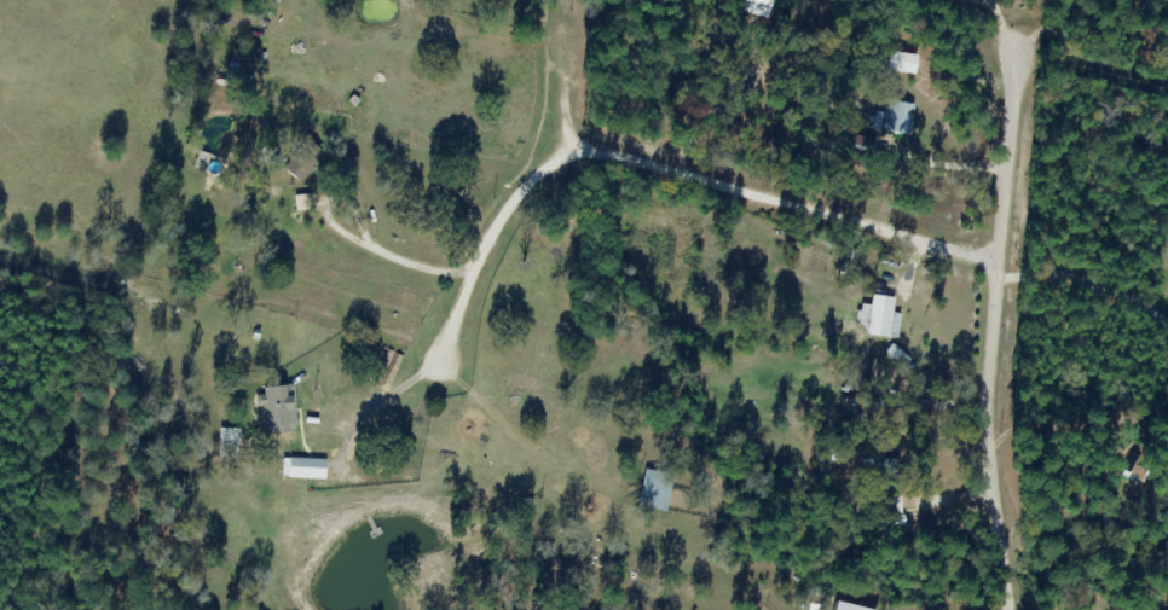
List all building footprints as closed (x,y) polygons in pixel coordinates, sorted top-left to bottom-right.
[(740,11),(766,17),(770,0),(743,0),(740,11)] [(908,134),(911,103),(882,100),(879,131),(908,134)] [(280,169),(298,182),(321,151),(303,138),(280,169)] [(889,299),(858,299),(858,335),(889,335),(889,299)] [(259,431),(293,431),(293,386),(259,386),(259,431)] [(875,458),(875,515),(898,515),(898,458),(875,458)] [(673,473),(643,467),(635,506),(665,512),(673,473)]
